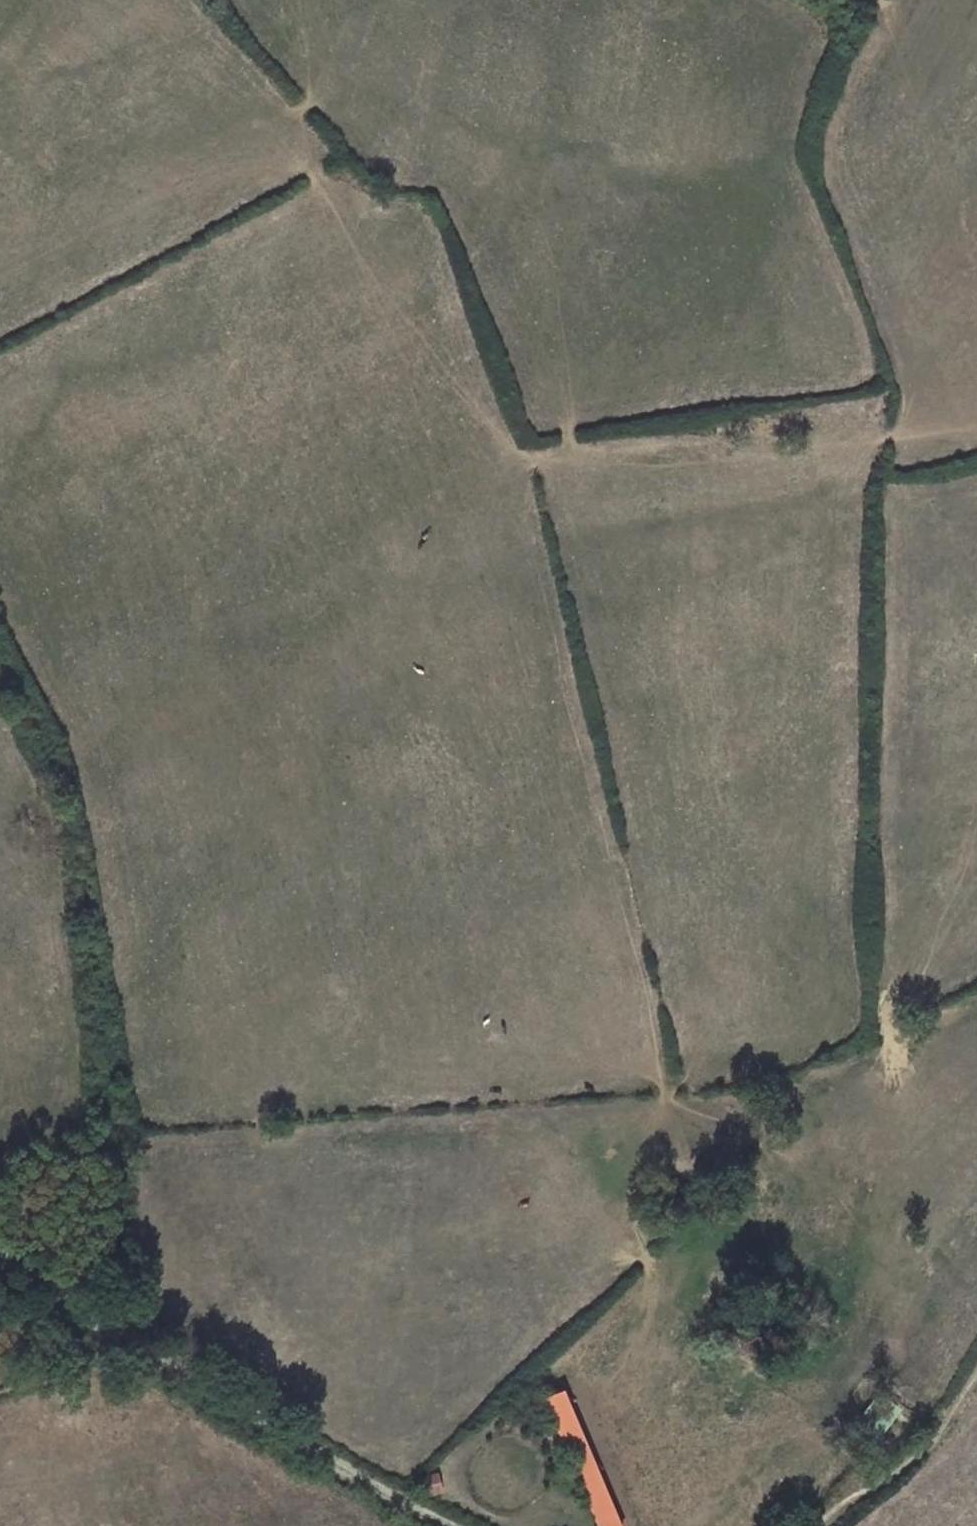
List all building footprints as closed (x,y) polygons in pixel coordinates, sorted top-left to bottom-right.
[(544,1400),(598,1525),(621,1525),(564,1392),(544,1400)]
